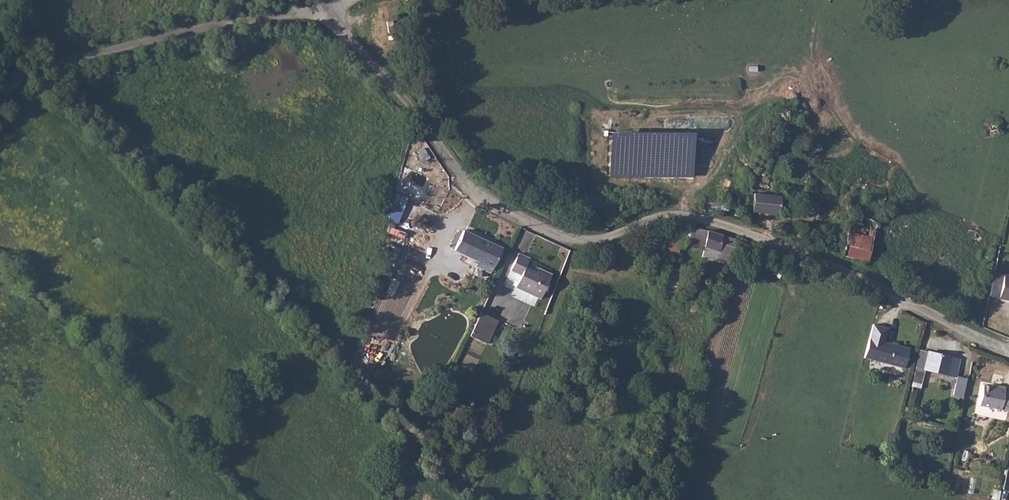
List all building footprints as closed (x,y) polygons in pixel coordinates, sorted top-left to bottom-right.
[(392,27),(390,16),(383,17),(384,28),(392,27)] [(738,192),(738,201),(738,202),(738,209),(778,214),(779,196),(738,192)] [(396,193),(386,221),(398,225),(408,197),(396,193)] [(704,201),(704,210),(709,211),(713,212),(714,203),(704,201)] [(722,204),(714,203),(713,212),(731,214),(731,204),(722,204)] [(859,224),(822,221),(818,242),(829,243),(829,250),(847,252),(847,259),(854,259),(859,224)] [(478,261),(493,268),(503,246),(461,229),(452,249),(478,261)] [(738,239),(711,231),(706,257),(731,265),(733,255),(738,239)] [(654,238),(653,252),(673,254),(675,241),(654,238)] [(739,239),(738,239),(733,255),(749,260),(754,245),(739,239)] [(382,255),(396,260),(400,248),(386,243),(382,255)] [(545,296),(554,272),(540,266),(538,269),(528,266),(531,257),(519,252),(513,269),(522,273),(518,286),(545,296)] [(733,255),(731,265),(746,269),(749,260),(733,255)] [(490,273),(493,268),(478,261),(476,267),(490,273)] [(477,321),(471,334),(488,342),(498,318),(482,310),(477,321)] [(875,364),(882,339),(877,338),(870,362),(875,364)] [(883,339),(882,339),(875,364),(902,373),(909,351),(897,346),(895,347),(892,348),(891,347),(890,344),(885,343),(883,339)] [(962,358),(928,351),(925,370),(958,376),(962,358)] [(964,398),(965,377),(954,376),(953,397),(964,398)] [(981,382),(976,401),(1006,409),(1008,401),(1008,390),(1003,388),(1003,386),(995,383),(994,385),(981,382)] [(1005,462),(999,482),(1008,485),(1008,463),(1005,462)]
